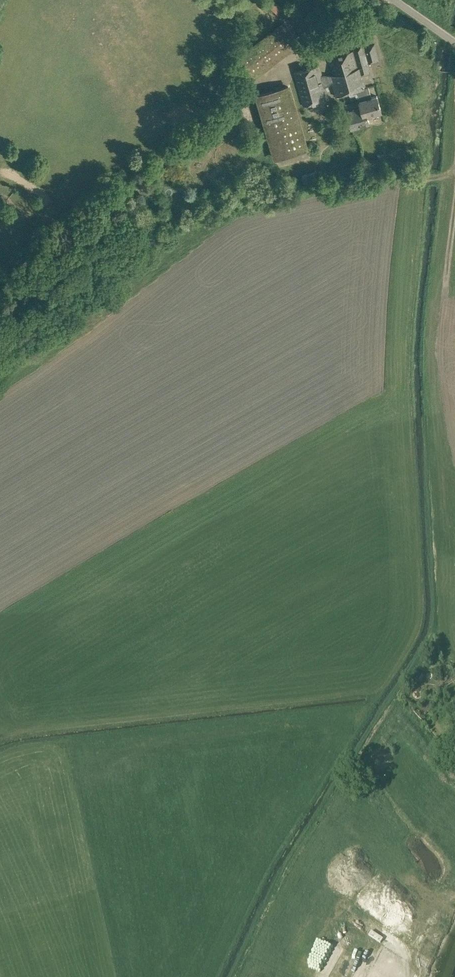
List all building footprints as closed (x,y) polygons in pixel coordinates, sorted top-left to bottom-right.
[(280,14),(285,8),(275,0),(270,0),(267,3),(280,14)] [(361,108),(347,112),(351,129),(369,123),(367,115),(381,111),(377,95),(372,97),(369,86),(366,87),(361,71),(370,68),(368,63),(379,60),(374,44),(364,47),(328,57),(333,75),(330,76),(336,96),(357,90),(360,100),(359,100),(361,108)] [(294,72),(304,106),(329,98),(319,65),(294,72)] [(257,95),(275,157),(306,148),(288,87),(257,95)] [(317,180),(315,173),(303,177),(305,184),(317,180)] [(380,943),(391,950),(398,937),(388,931),(380,943)]
